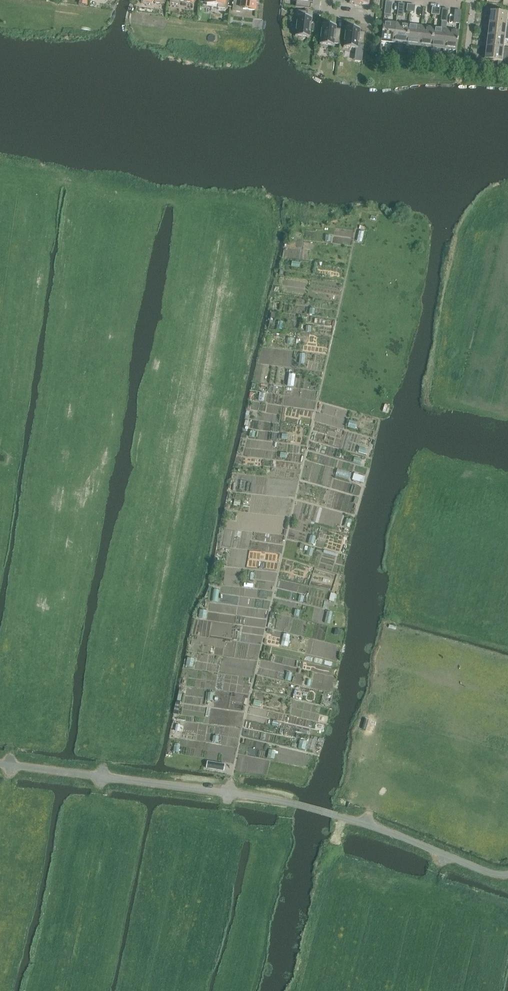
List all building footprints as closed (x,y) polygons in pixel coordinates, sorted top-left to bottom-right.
[(205,3),(218,5),(217,8),(227,9),(229,0),(206,0),(205,3)] [(232,11),(242,12),(243,9),(255,11),(256,2),(258,3),(258,0),(234,0),(232,11)] [(314,0),(294,0),(293,1),(296,1),(295,7),(310,9),(311,3),(313,3),(314,0)] [(391,15),(392,2),(386,1),(384,14),(391,15)] [(309,38),(312,18),(307,18),(308,12),(295,10),(294,17),(297,17),(295,36),(309,38)] [(453,23),(460,23),(461,11),(455,10),(453,23)] [(507,21),(507,14),(493,12),(491,24),(507,26),(507,27),(507,22),(507,21)] [(381,42),(394,43),(396,23),(383,21),(381,42)] [(409,24),(396,23),(394,43),(406,45),(409,24)] [(446,29),(444,49),(457,51),(459,30),(460,23),(453,23),(452,29),(446,29)] [(406,45),(419,46),(421,26),(409,24),(406,45)] [(507,27),(507,26),(491,24),(490,36),(505,38),(505,39),(507,40),(507,27)] [(340,44),(342,29),(336,29),(336,26),(322,25),(320,44),(334,46),(334,44),(340,44)] [(419,46),(431,48),(434,27),(421,26),(419,46)] [(360,29),(346,27),(343,47),(358,49),(358,45),(364,45),(366,32),(360,32),(360,29)] [(431,48),(444,49),(446,29),(434,27),(431,48)] [(505,39),(505,38),(490,36),(488,48),(504,50),(504,51),(507,52),(507,48),(504,48),(505,39)] [(498,66),(507,67),(507,52),(504,51),(504,50),(488,48),(487,60),(499,61),(498,66)] [(206,768),(224,771),(225,764),(207,762),(206,768)]
